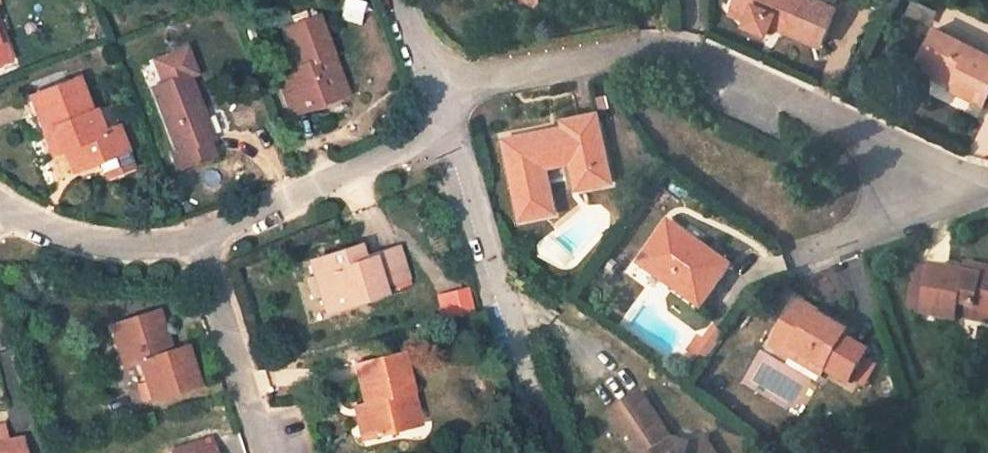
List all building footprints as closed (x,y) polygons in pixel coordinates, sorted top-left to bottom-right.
[(836,8),(817,0),(734,0),(732,6),(748,14),(743,25),(764,34),(773,14),(785,19),(781,30),(820,47),(836,8)] [(332,56),(317,16),(286,28),(300,65),(294,67),(297,75),(281,81),(293,115),(309,109),(306,101),(341,88),(329,57),(332,56)] [(935,31),(920,61),(955,79),(952,86),(950,90),(983,107),(987,97),(987,58),(935,31)] [(153,87),(183,165),(215,153),(210,138),(212,137),(188,75),(194,72),(185,48),(154,60),(163,83),(153,87)] [(151,61),(140,65),(147,85),(158,81),(151,61)] [(916,68),(952,86),(955,79),(920,61),(916,68)] [(89,111),(76,76),(28,96),(50,155),(62,150),(82,143),(90,164),(125,150),(116,125),(102,130),(94,109),(89,111)] [(343,96),(341,88),(306,101),(309,109),(343,96)] [(610,182),(596,116),(562,124),(564,136),(548,139),(547,131),(503,140),(520,219),(554,212),(544,168),(570,162),(576,190),(610,182)] [(70,171),(90,164),(82,143),(62,150),(70,171)] [(728,266),(668,224),(639,265),(699,308),(728,266)] [(407,280),(398,249),(360,261),(355,246),(310,261),(327,311),(362,299),(361,295),(407,280)] [(966,266),(964,275),(981,279),(983,269),(966,266)] [(983,269),(981,279),(964,275),(931,268),(921,315),(954,321),(957,304),(972,307),(971,314),(987,318),(987,271),(983,269)] [(466,289),(443,295),(448,318),(471,313),(466,289)] [(827,373),(847,385),(865,354),(843,340),(846,335),(816,315),(816,314),(798,302),(771,348),(791,359),(794,353),(827,373)] [(971,314),(972,307),(957,304),(954,321),(987,329),(987,318),(971,314)] [(157,310),(112,325),(121,350),(128,347),(133,363),(140,360),(154,398),(199,384),(187,347),(171,351),(157,310)] [(696,343),(686,357),(700,367),(720,340),(711,334),(702,347),(696,343)] [(126,366),(133,363),(128,347),(121,350),(126,366)] [(410,390),(400,352),(353,365),(362,403),(354,406),(363,439),(408,426),(399,394),(410,390)] [(794,353),(791,359),(823,380),(827,373),(794,353)] [(419,423),(410,390),(399,394),(408,426),(419,423)] [(607,416),(632,452),(711,452),(701,438),(688,447),(671,444),(639,394),(607,416)] [(20,436),(5,439),(0,441),(0,452),(23,452),(20,436)] [(209,438),(173,450),(174,452),(215,452),(209,438)]
